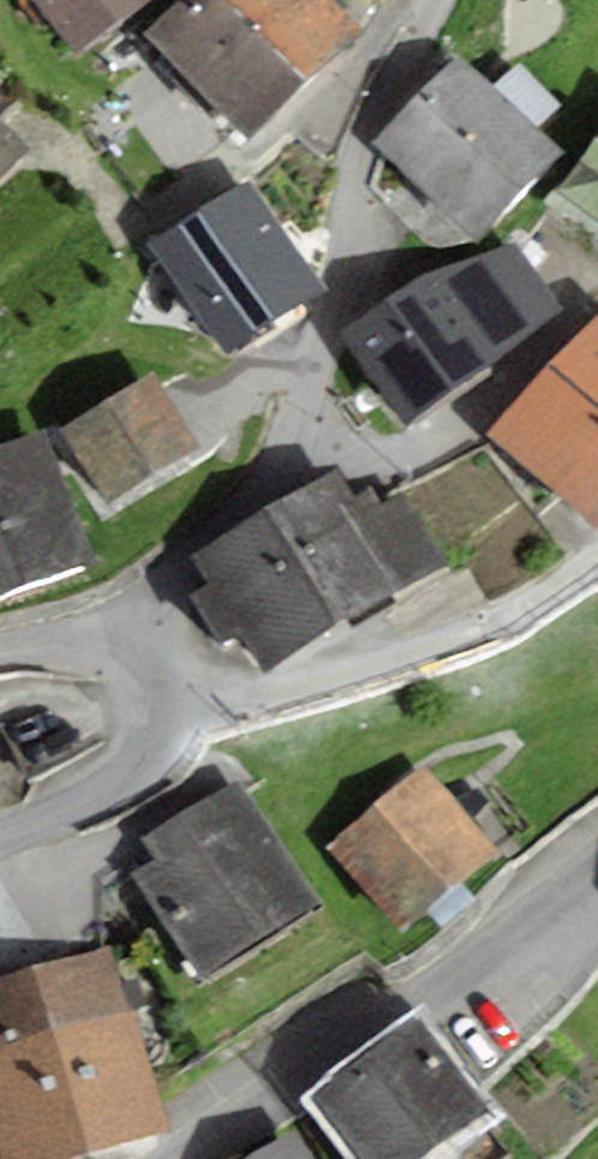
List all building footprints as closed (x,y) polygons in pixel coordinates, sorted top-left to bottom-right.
[(74,58),(151,0),(30,0),(74,58)] [(311,81),(231,0),(184,0),(148,36),(250,140),(311,81)] [(362,31),(332,0),(231,0),(311,81),(362,31)] [(456,52),(372,144),(479,240),(562,147),(456,52)] [(32,147),(0,114),(0,179),(32,147)] [(559,192),(597,219),(597,138),(559,192)] [(324,291),(248,181),(152,248),(228,358),(324,291)] [(431,271),(341,333),(408,427),(565,304),(520,243),(431,271)] [(597,524),(597,322),(491,432),(592,530),(597,524)] [(153,372),(59,429),(105,505),(199,448),(153,372)] [(44,429),(0,447),(0,599),(98,558),(44,429)] [(371,487),(352,499),(332,467),(266,509),(337,621),(443,555),(405,495),(384,508),(371,487)] [(337,621),(266,509),(190,558),(208,585),(188,598),(207,627),(218,645),(238,632),(261,668),(337,621)] [(405,932),(495,854),(419,767),(329,845),(405,932)] [(131,877),(200,981),(320,902),(238,780),(148,839),(160,857),(131,877)] [(113,946),(0,978),(0,1158),(77,1158),(166,1134),(113,946)] [(417,1009),(303,1104),(349,1158),(447,1158),(504,1112),(417,1009)] [(293,1128),(246,1158),(313,1158),(293,1128)]
